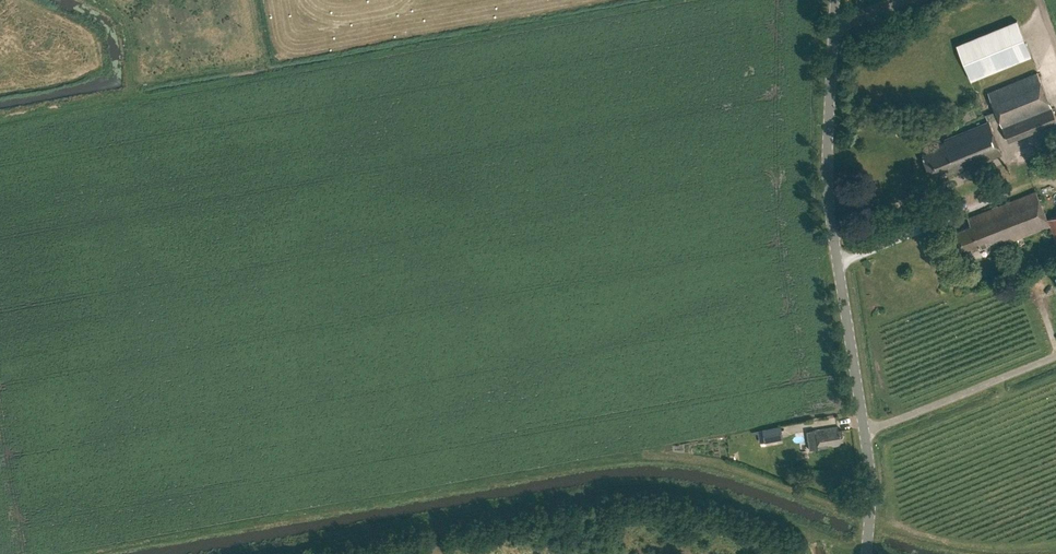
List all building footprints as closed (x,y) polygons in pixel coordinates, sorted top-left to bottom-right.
[(956,44),(971,80),(1032,56),(1017,19),(956,44)] [(1055,122),(1055,116),(1038,73),(989,93),(1008,142),(1055,122)] [(1003,154),(989,121),(944,139),(945,142),(934,146),(935,148),(922,154),(932,178),(945,172),(946,175),(959,169),(960,172),(961,171),(1003,154)] [(1036,191),(968,218),(971,225),(954,232),(962,252),(979,245),(980,248),(990,245),(991,248),(998,245),(998,246),(1050,226),(1055,242),(1055,216),(1047,219),(1036,191)] [(815,430),(807,431),(810,450),(818,448),(840,445),(840,441),(844,440),(842,429),(838,430),(837,426),(815,430)]
